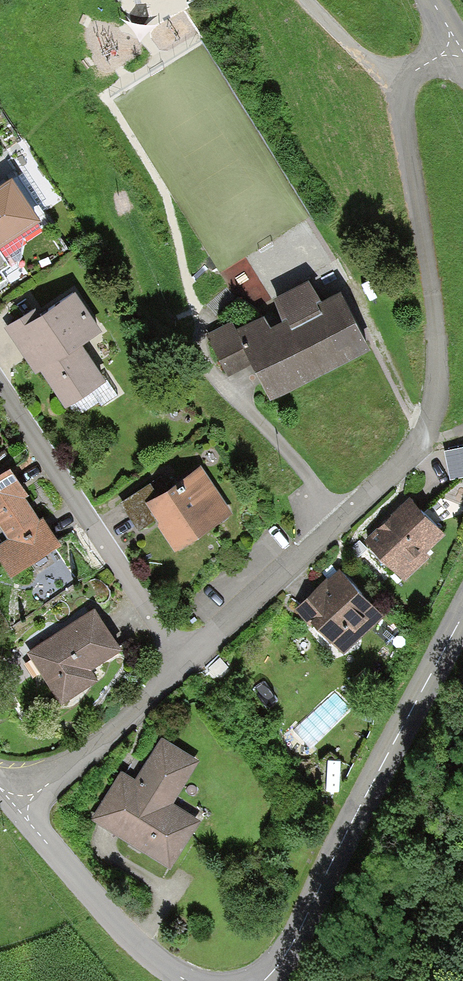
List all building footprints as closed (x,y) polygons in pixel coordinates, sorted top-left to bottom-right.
[(0,183),(0,243),(35,221),(7,178),(0,183)] [(226,318),(198,332),(223,380),(246,367),(265,403),(364,351),(333,291),(316,301),(306,282),(271,301),(282,321),(265,330),(257,315),(231,329),(226,318)] [(0,325),(0,329),(29,375),(38,369),(60,404),(96,381),(73,345),(95,331),(68,291),(34,313),(30,306),(0,325)] [(454,472),(462,470),(462,440),(448,444),(454,472)] [(145,480),(113,501),(133,532),(150,522),(170,553),(230,514),(198,464),(153,493),(145,480)] [(0,478),(0,530),(8,543),(0,548),(0,563),(10,578),(60,547),(43,519),(38,522),(24,499),(27,497),(10,471),(0,478)] [(405,496),(358,538),(399,580),(443,536),(405,496)] [(60,553),(29,579),(46,601),(78,575),(60,553)] [(333,568),(293,606),(340,655),(380,617),(333,568)] [(120,650),(93,609),(25,653),(61,707),(98,683),(90,670),(120,650)] [(115,769),(85,818),(166,865),(193,819),(169,805),(196,760),(155,735),(130,777),(115,769)]
